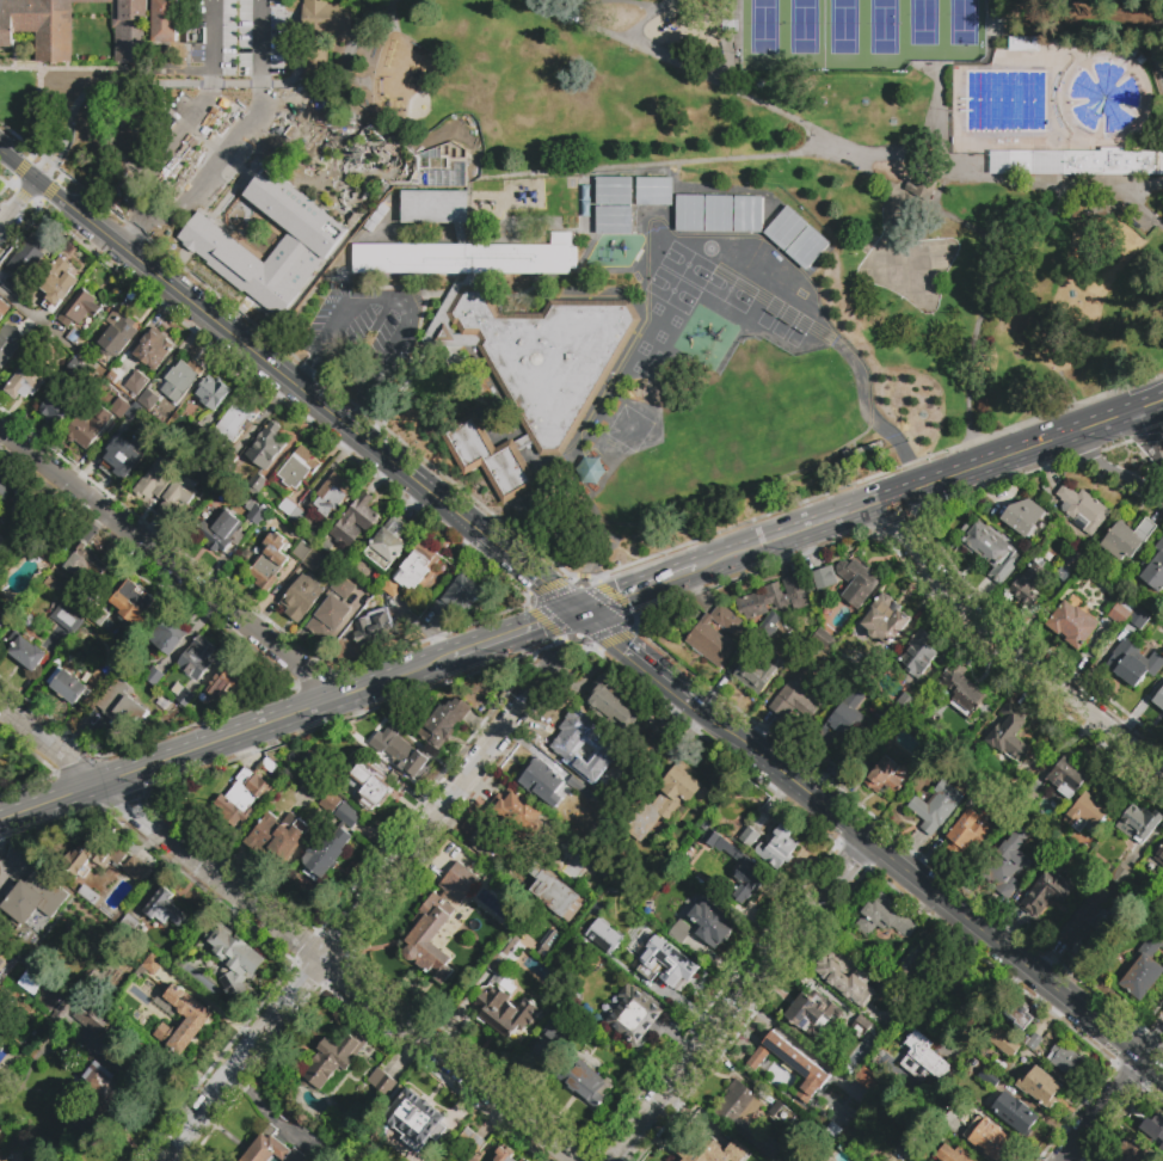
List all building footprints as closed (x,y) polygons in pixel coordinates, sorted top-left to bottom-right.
[(12,48),(0,48),(0,0),(147,0),(147,22),(144,22),(144,62),(115,63),(115,29),(111,29),(111,4),(72,4),(72,63),(35,63),(35,33),(12,33),(12,48)] [(153,42),(153,0),(177,0),(177,41),(153,42)] [(306,10),(306,0),(330,0),(330,8),(355,8),(355,37),(328,37),(328,81),(307,81),(306,37),(304,37),(304,10),(306,10)] [(1008,51),(1008,35),(1039,35),(1039,51),(1008,51)] [(1124,152),(1162,152),(1162,174),(1064,174),(1064,152),(1102,152),(1102,148),(1124,148),(1124,152)] [(1010,152),(1010,174),(990,174),(990,152),(1010,152)] [(1010,174),(1010,152),(1032,152),(1032,174),(1010,174)] [(1032,152),(1064,152),(1064,174),(1032,174),(1032,152)] [(349,229),(279,318),(177,239),(198,211),(263,262),(285,233),(239,196),(264,164),(349,229)] [(597,177),(633,177),(633,205),(597,205),(597,177)] [(636,177),(672,178),(672,205),(636,205),(636,177)] [(454,223),(402,223),(402,191),(468,191),(468,223),(462,223),(468,245),(552,245),(552,233),(571,233),(571,246),(570,246),(570,274),(475,274),(481,283),(492,283),(506,313),(542,314),(550,301),(630,301),(641,320),(562,456),(540,456),(533,444),(528,435),(478,346),(425,346),(421,340),(455,283),(462,283),(468,274),(353,274),(353,245),(459,245),(454,223)] [(676,195),(704,196),(703,233),(676,233),(676,195)] [(706,196),(733,196),(733,234),(706,233),(706,196)] [(734,196),(763,196),(762,234),(734,233),(734,196)] [(498,227),(476,227),(476,197),(499,198),(498,227)] [(788,204),(810,223),(784,251),(763,232),(788,204)] [(597,207),(632,207),(633,234),(597,234),(597,207)] [(784,251),(810,223),(831,242),(807,270),(784,251)] [(35,233),(49,245),(48,246),(51,248),(45,256),(47,257),(30,277),(23,270),(18,276),(7,266),(35,233)] [(60,256),(70,264),(67,270),(79,280),(51,312),(42,303),(54,289),(50,287),(47,290),(36,282),(54,259),(56,260),(60,256)] [(2,287),(10,277),(27,290),(20,300),(2,287)] [(81,285),(97,297),(93,302),(101,308),(93,319),(88,314),(79,326),(73,321),(68,327),(56,318),(81,285)] [(13,306),(0,323),(0,296),(13,306)] [(105,356),(104,354),(103,351),(103,350),(104,348),(98,343),(112,325),(105,320),(116,306),(142,326),(117,358),(113,355),(111,356),(109,357),(106,357),(105,356)] [(4,369),(0,367),(0,336),(8,325),(19,328),(26,338),(4,369)] [(67,339),(75,328),(88,338),(80,349),(67,339)] [(141,363),(140,364),(137,364),(136,364),(134,363),(133,363),(131,361),(131,360),(131,357),(131,356),(148,334),(149,334),(153,331),(162,338),(164,338),(173,345),(154,370),(143,362),(141,363)] [(87,369),(80,379),(67,368),(75,358),(87,369)] [(201,375),(187,366),(192,358),(207,369),(201,375)] [(165,379),(174,368),(176,369),(181,361),(187,366),(201,375),(186,395),(168,381),(165,379)] [(16,400),(4,391),(25,364),(36,373),(38,369),(45,375),(42,379),(47,382),(39,392),(38,392),(35,397),(31,394),(26,400),(21,395),(18,399),(16,400)] [(139,370),(150,380),(137,397),(125,387),(139,370)] [(193,395),(208,376),(215,381),(217,379),(232,389),(215,411),(193,395)] [(186,395),(178,405),(160,392),(168,381),(186,395)] [(149,412),(137,401),(147,389),(160,399),(149,412)] [(57,425),(51,422),(50,424),(44,418),(45,417),(38,411),(53,394),(70,410),(57,425)] [(122,419),(111,411),(121,399),(131,407),(122,419)] [(248,404),(261,413),(252,424),(248,420),(241,430),(244,434),(229,453),(213,440),(205,448),(190,436),(199,425),(211,435),(238,401),(245,407),(248,404)] [(87,450),(74,441),(73,443),(64,437),(82,413),(90,419),(100,405),(115,416),(87,450)] [(438,432),(474,412),(496,449),(512,440),(513,442),(528,435),(533,444),(519,452),(539,485),(503,505),(481,467),(463,477),(438,432)] [(150,413),(164,424),(155,434),(137,419),(141,414),(147,418),(150,413)] [(272,422),(281,428),(277,434),(281,437),(279,438),(287,444),(265,472),(245,455),(272,422)] [(122,430),(137,442),(127,455),(129,457),(130,455),(139,461),(133,468),(134,469),(125,480),(115,471),(112,472),(98,460),(122,430)] [(166,455),(173,444),(185,453),(178,463),(166,455)] [(285,491),(273,481),(302,446),(314,456),(315,455),(324,462),(313,477),(309,474),(296,490),(293,487),(291,490),(289,487),(285,491)] [(160,455),(173,466),(166,475),(176,481),(183,472),(198,484),(195,490),(198,492),(186,506),(183,504),(170,522),(155,512),(164,502),(155,496),(152,500),(143,496),(141,498),(133,492),(160,455)] [(232,471),(224,466),(232,455),(239,460),(232,471)] [(603,460),(582,455),(577,478),(598,483),(603,460)] [(248,484),(258,472),(269,480),(259,492),(248,484)] [(326,518),(318,511),(319,510),(313,505),(319,498),(315,494),(333,473),(349,486),(346,489),(352,493),(344,503),(343,502),(338,506),(341,510),(337,515),(332,511),(326,518)] [(2,504),(0,502),(0,475),(16,486),(2,504)] [(12,496),(19,485),(27,491),(23,497),(26,499),(20,506),(12,500),(14,498),(12,496)] [(1056,496),(1063,485),(1077,494),(1082,490),(1110,511),(1091,538),(1072,523),(1075,521),(1060,510),(1062,508),(1065,503),(1056,496)] [(339,546),(333,542),(336,540),(328,535),(363,490),(373,498),(367,506),(379,515),(380,516),(367,533),(355,524),(353,527),(361,533),(347,549),(347,548),(340,543),(339,546)] [(1046,511),(1026,539),(1001,520),(1020,493),(1046,511)] [(308,515),(300,524),(279,508),(287,498),(308,515)] [(223,508),(244,523),(247,518),(246,518),(250,514),(244,509),(251,499),(269,512),(258,527),(251,522),(241,533),(246,536),(238,547),(234,543),(226,554),(219,549),(216,553),(204,545),(207,541),(198,535),(207,523),(210,526),(223,508)] [(393,515),(408,527),(400,538),(407,543),(386,572),(363,554),(393,515)] [(1120,560),(1100,545),(1119,521),(1134,533),(1145,517),(1157,526),(1130,560),(1124,555),(1120,560)] [(998,585),(986,576),(993,567),(974,551),(971,554),(959,543),(962,539),(958,534),(965,524),(972,529),(979,521),(1016,552),(1015,553),(1021,559),(998,585)] [(257,585),(259,583),(247,575),(267,548),(263,545),(278,524),(282,527),(284,523),(297,534),(285,549),(293,555),(277,576),(279,578),(267,595),(257,585)] [(69,543),(59,558),(38,543),(50,529),(69,543)] [(6,548),(0,556),(0,535),(8,541),(4,547),(6,548)] [(1149,554),(1162,537),(1162,587),(1157,594),(1136,576),(1142,569),(1139,566),(1140,564),(1145,567),(1153,558),(1149,554)] [(69,551),(79,539),(86,543),(82,548),(90,553),(91,552),(97,557),(96,558),(111,571),(100,584),(87,573),(80,583),(63,569),(74,554),(69,551)] [(327,553),(319,546),(325,539),(333,545),(327,553)] [(302,561),(293,553),(302,541),(312,549),(302,561)] [(382,588),(392,575),(395,578),(424,541),(443,557),(431,571),(436,575),(421,591),(418,588),(417,589),(413,586),(412,589),(405,584),(394,597),(382,588)] [(240,557),(247,547),(256,552),(248,561),(240,557)] [(1077,571),(1064,561),(1073,548),(1087,559),(1077,571)] [(302,563),(313,549),(325,559),(315,572),(302,563)] [(859,609),(842,596),(851,585),(836,573),(836,567),(839,563),(845,561),(849,565),(855,557),(882,579),(859,609)] [(1033,560),(1052,575),(1044,584),(1040,582),(1034,590),(1042,596),(1032,609),(1008,591),(1033,560)] [(817,591),(810,572),(831,565),(838,584),(817,591)] [(443,619),(430,608),(441,595),(444,597),(448,594),(444,590),(460,570),(486,590),(467,614),(460,608),(456,613),(451,609),(443,619)] [(312,572),(319,578),(318,580),(322,584),(321,585),(326,590),(300,624),(285,613),(290,607),(283,601),(304,573),(308,576),(312,572)] [(345,600),(331,588),(341,575),(356,586),(345,600)] [(764,586),(799,575),(805,591),(804,591),(808,606),(793,612),(790,607),(773,613),(770,606),(767,607),(762,594),(765,592),(764,586)] [(154,613),(143,626),(111,601),(128,579),(137,586),(140,584),(149,591),(147,594),(155,601),(149,608),(154,613)] [(740,615),(734,600),(761,591),(762,594),(767,607),(768,613),(746,620),(744,614),(740,615)] [(332,594),(352,609),(327,643),(306,626),(332,594)] [(861,624),(884,596),(892,603),(894,601),(904,608),(902,610),(912,619),(888,646),(879,639),(874,639),(869,635),(868,629),(861,624)] [(1137,608),(1127,621),(1122,626),(1108,615),(1122,597),(1137,608)] [(1099,626),(1079,651),(1046,624),(1065,600),(1076,608),(1078,606),(1090,616),(1089,618),(1099,626)] [(82,620),(72,634),(50,618),(62,603),(82,620)] [(719,669),(683,641),(706,613),(709,615),(719,603),(744,622),(733,635),(721,626),(716,633),(722,638),(725,634),(738,645),(719,669)] [(90,619),(99,607),(110,616),(100,627),(90,619)] [(387,608),(396,638),(379,643),(377,640),(358,646),(352,626),(357,625),(356,621),(365,618),(364,615),(387,608)] [(1140,631),(1127,621),(1137,608),(1150,619),(1140,631)] [(759,634),(774,615),(782,622),(776,631),(777,632),(770,643),(759,634)] [(183,639),(171,656),(148,639),(161,622),(183,639)] [(918,680),(909,672),(911,669),(896,656),(919,628),(933,638),(927,644),(939,655),(918,680)] [(7,639),(14,631),(36,647),(37,645),(48,655),(33,672),(7,652),(14,645),(7,639)] [(837,644),(829,655),(814,643),(822,633),(837,644)] [(211,663),(197,681),(177,664),(199,635),(216,649),(208,659),(211,663)] [(1153,651),(1162,659),(1162,666),(1153,677),(1147,672),(1134,688),(1106,665),(1114,655),(1113,653),(1125,638),(1142,651),(1139,653),(1146,659),(1153,651)] [(117,670),(110,664),(119,652),(128,658),(117,670)] [(775,674),(757,698),(733,678),(750,655),(775,674)] [(954,658),(967,669),(962,675),(987,695),(968,719),(948,702),(954,695),(939,683),(946,675),(942,672),(954,658)] [(211,698),(204,692),(230,661),(248,674),(230,695),(227,692),(220,700),(213,695),(211,698)] [(819,710),(811,720),(795,708),(784,720),(769,707),(804,664),(819,676),(802,696),(819,710)] [(51,688),(64,670),(92,692),(87,698),(84,694),(74,706),(51,688)] [(156,690),(146,682),(154,670),(165,678),(156,690)] [(94,706),(104,694),(118,677),(130,688),(125,693),(128,695),(129,694),(152,713),(129,741),(110,725),(113,721),(94,706)] [(603,682),(611,689),(615,686),(635,704),(632,706),(641,714),(626,731),(589,700),(603,682)] [(864,715),(855,727),(850,724),(841,737),(847,742),(843,745),(854,754),(845,764),(823,747),(829,739),(819,733),(854,687),(867,696),(856,710),(864,715)] [(1152,702),(1162,688),(1162,711),(1152,702)] [(187,710),(177,700),(186,689),(197,698),(187,710)] [(916,704),(906,717),(896,708),(905,695),(916,704)] [(161,698),(172,705),(167,713),(156,705),(161,698)] [(463,700),(473,708),(438,752),(417,735),(441,705),(444,707),(445,705),(447,706),(451,700),(454,702),(457,698),(462,701),(463,700)] [(985,741),(1007,713),(1002,711),(1010,701),(1029,715),(1026,720),(1028,723),(1017,737),(1030,748),(1015,768),(998,755),(1001,752),(985,741)] [(548,754),(598,782),(618,746),(567,718),(548,754)] [(392,727),(399,733),(398,736),(429,761),(416,778),(407,772),(406,774),(390,762),(394,758),(373,741),(380,731),(383,735),(386,731),(388,732),(392,727)] [(632,749),(642,736),(656,745),(644,758),(632,749)] [(1088,778),(1069,801),(1057,791),(1058,790),(1046,780),(1069,751),(1079,760),(1073,766),(1088,778)] [(267,757),(269,758),(271,756),(276,760),(275,763),(278,767),(272,774),(261,764),(267,757)] [(515,781),(534,756),(547,767),(548,766),(555,772),(554,773),(565,781),(556,792),(564,798),(555,809),(544,800),(542,804),(515,781)] [(905,782),(896,793),(885,784),(878,792),(866,782),(887,756),(899,767),(894,774),(905,782)] [(386,781),(395,790),(380,809),(376,805),(371,811),(358,801),(363,796),(361,793),(367,786),(351,774),(364,758),(388,778),(386,781)] [(676,764),(703,785),(689,805),(685,801),(669,824),(660,818),(642,843),(627,833),(650,803),(652,804),(665,786),(662,784),(676,764)] [(211,810),(223,794),(226,797),(239,781),(235,779),(246,766),(273,787),(263,801),(258,798),(251,807),(256,811),(245,824),(241,821),(235,829),(211,810)] [(576,775),(582,767),(597,780),(591,787),(576,775)] [(567,784),(573,775),(595,793),(589,801),(567,784)] [(931,837),(919,827),(924,821),(907,807),(917,796),(927,804),(934,796),(931,793),(943,779),(966,798),(941,828),(940,827),(931,837)] [(510,786),(553,821),(536,841),(491,804),(499,794),(501,797),(510,786)] [(1063,821),(1087,792),(1110,811),(1096,829),(1082,817),(1072,829),(1063,821)] [(340,803),(331,813),(319,804),(328,793),(340,803)] [(1156,810),(1162,816),(1162,818),(1140,846),(1133,838),(1131,841),(1114,827),(1136,800),(1151,815),(1156,810)] [(336,816),(345,805),(362,819),(353,830),(336,816)] [(959,858),(946,847),(949,842),(944,838),(968,807),(992,825),(971,854),(965,849),(959,858)] [(244,842),(247,837),(248,837),(269,812),(278,819),(276,822),(281,825),(290,812),(313,830),(283,866),(265,852),(261,856),(244,842)] [(753,852),(762,842),(768,848),(774,840),(770,837),(782,822),(794,831),(789,838),(799,846),(777,872),(753,852)] [(1020,882),(1007,898),(993,887),(996,885),(978,871),(995,850),(996,853),(1019,824),(1030,834),(1019,849),(1034,862),(1028,871),(1024,868),(1022,871),(1015,866),(1009,873),(1020,882)] [(341,827),(355,836),(344,850),(345,852),(324,880),(320,878),(318,882),(304,872),(308,867),(301,862),(308,853),(307,853),(318,838),(322,843),(332,831),(336,835),(341,827)] [(751,848),(739,840),(750,827),(761,836),(751,848)] [(703,841),(712,830),(757,865),(755,867),(768,878),(756,893),(753,892),(744,907),(732,897),(742,885),(733,878),(743,865),(725,852),(721,855),(703,841)] [(128,853),(118,866),(111,860),(104,870),(91,859),(86,866),(91,870),(84,879),(79,876),(75,880),(63,872),(68,866),(63,862),(74,848),(78,850),(90,836),(109,852),(116,843),(128,853)] [(1152,859),(1162,845),(1162,867),(1152,859)] [(143,886),(123,870),(134,856),(152,870),(150,871),(153,873),(143,886)] [(438,886),(457,861),(481,879),(462,904),(438,886)] [(583,905),(570,922),(530,891),(539,880),(530,874),(539,864),(580,897),(578,901),(583,905)] [(1052,864),(1060,871),(1058,874),(1065,880),(1066,879),(1076,887),(1062,905),(1052,898),(1038,917),(1032,913),(1030,915),(1019,905),(1052,864)] [(1109,879),(1121,864),(1133,872),(1121,889),(1109,879)] [(75,893),(92,908),(85,916),(90,920),(80,932),(61,917),(55,924),(42,914),(29,930),(0,908),(23,879),(62,910),(75,893)] [(93,905),(78,893),(85,885),(100,897),(93,905)] [(187,919),(189,921),(187,922),(187,923),(185,924),(184,926),(183,926),(180,927),(171,920),(166,924),(158,917),(154,921),(143,911),(155,897),(153,896),(162,885),(174,895),(170,901),(190,917),(187,919)] [(1057,938),(1097,885),(1110,896),(1101,908),(1118,920),(1099,945),(1088,936),(1084,941),(1078,936),(1071,945),(1069,948),(1057,938)] [(410,960),(406,959),(405,957),(405,953),(405,951),(404,950),(408,944),(405,941),(417,926),(411,921),(435,890),(444,897),(438,905),(454,917),(435,941),(454,957),(450,963),(457,969),(443,985),(416,964),(418,962),(417,960),(416,962),(412,962),(410,960)] [(1162,890),(1162,891),(1162,909),(1153,902),(1162,890)] [(733,930),(720,946),(716,941),(710,947),(696,935),(702,927),(689,916),(704,897),(733,922),(728,927),(733,930)] [(878,901),(899,917),(903,913),(918,926),(907,940),(891,927),(891,928),(887,926),(884,932),(878,927),(869,936),(855,926),(863,915),(861,913),(870,902),(874,904),(878,901)] [(129,915),(140,923),(128,939),(117,930),(129,915)] [(609,957),(622,936),(595,919),(582,939),(609,957)] [(682,946),(667,935),(679,921),(694,932),(682,946)] [(1151,959),(1162,968),(1162,973),(1140,1002),(1119,984),(1136,963),(1132,960),(1161,923),(1162,925),(1162,949),(1161,947),(1151,959)] [(233,971),(211,954),(214,952),(213,951),(215,948),(203,939),(208,934),(213,936),(222,924),(267,960),(254,976),(248,972),(245,976),(248,978),(244,984),(247,990),(233,1000),(220,979),(233,971)] [(632,945),(648,924),(659,934),(642,954),(632,945)] [(512,938),(501,951),(493,944),(504,930),(512,938)] [(929,954),(940,963),(927,978),(917,971),(911,978),(900,969),(917,946),(918,947),(929,934),(939,941),(929,954)] [(486,968),(499,951),(501,953),(515,936),(522,941),(519,944),(525,948),(515,963),(512,960),(499,977),(486,968)] [(650,964),(670,940),(702,968),(690,983),(687,979),(677,990),(665,979),(666,978),(650,964)] [(141,966),(152,953),(165,964),(154,976),(141,966)] [(859,968),(872,979),(867,985),(876,993),(863,1010),(814,971),(819,966),(817,964),(825,954),(843,969),(841,971),(850,978),(859,968)] [(103,968),(57,1026),(49,1020),(94,962),(103,968)] [(959,962),(972,972),(967,977),(972,981),(950,1008),(949,1007),(944,1013),(931,1002),(936,996),(933,993),(959,962)] [(897,989),(891,996),(879,987),(886,979),(897,989)] [(37,1000),(42,994),(39,991),(47,982),(63,996),(51,1012),(37,1000)] [(180,1014),(179,1013),(179,1010),(179,1009),(165,999),(176,983),(215,1014),(183,1056),(154,1034),(165,1021),(178,1032),(189,1018),(185,1016),(186,1015),(185,1015),(183,1015),(180,1014)] [(527,1025),(523,1031),(518,1027),(509,1039),(478,1015),(482,1008),(475,1002),(490,984),(494,988),(497,983),(512,995),(509,999),(517,1005),(523,997),(540,1009),(534,1016),(534,1018),(535,1020),(535,1021),(534,1024),(533,1025),(530,1026),(529,1026),(527,1025)] [(628,983),(666,1014),(639,1049),(605,1021),(622,1001),(616,996),(628,983)] [(810,984),(844,1013),(838,1020),(833,1015),(813,1042),(783,1018),(810,984)] [(1034,1019),(1023,1033),(1003,1016),(1015,1001),(1021,1007),(1023,1003),(1032,1010),(1028,1014),(1034,1019)] [(88,1002),(113,1022),(99,1040),(74,1020),(88,1002)] [(605,1015),(597,1026),(584,1014),(591,1005),(605,1015)] [(870,1027),(862,1038),(850,1028),(859,1018),(870,1027)] [(558,1045),(540,1032),(549,1020),(567,1033),(558,1045)] [(321,1091),(301,1075),(320,1051),(318,1049),(326,1038),(333,1044),(336,1042),(340,1045),(352,1030),(370,1043),(346,1071),(340,1067),(321,1091)] [(745,1065),(773,1030),(831,1076),(806,1107),(794,1098),(806,1082),(770,1054),(755,1073),(745,1065)] [(917,1030),(933,1043),(929,1048),(950,1065),(940,1080),(931,1073),(923,1083),(900,1064),(911,1051),(904,1045),(917,1030)] [(1021,1046),(1011,1061),(989,1044),(999,1030),(1021,1046)] [(1034,1051),(1022,1042),(1027,1036),(1030,1039),(1035,1032),(1044,1038),(1034,1051)] [(829,1075),(832,1070),(792,1038),(788,1043),(829,1075)] [(1051,1051),(1056,1044),(1062,1049),(1064,1045),(1089,1064),(1075,1082),(1051,1062),(1056,1056),(1051,1051)] [(556,1079),(572,1059),(580,1067),(583,1064),(599,1079),(597,1081),(603,1086),(598,1092),(607,1099),(596,1112),(556,1079)] [(73,1124),(72,1123),(78,1116),(75,1114),(97,1087),(84,1077),(97,1062),(116,1076),(112,1080),(127,1091),(121,1098),(123,1099),(98,1131),(97,1130),(91,1137),(73,1124)] [(1036,1065),(1064,1087),(1057,1095),(1062,1099),(1052,1112),(1029,1094),(1028,1095),(1016,1086),(1024,1076),(1027,1079),(1036,1065)] [(413,1074),(419,1067),(438,1082),(432,1089),(413,1074)] [(875,1075),(867,1087),(855,1079),(863,1067),(875,1075)] [(387,1096),(367,1081),(379,1068),(398,1083),(387,1096)] [(987,1070),(1002,1081),(992,1091),(979,1081),(987,1070)] [(784,1148),(774,1160),(714,1113),(731,1092),(728,1089),(736,1080),(758,1098),(757,1100),(763,1105),(750,1122),(784,1148)] [(1040,1118),(1024,1136),(991,1108),(1005,1091),(1016,1100),(1017,1099),(1032,1110),(1030,1111),(1040,1118)] [(404,1118),(400,1123),(393,1118),(411,1095),(442,1120),(432,1132),(425,1128),(421,1132),(404,1118)] [(789,1130),(771,1116),(780,1105),(799,1120),(796,1125),(794,1124),(789,1130)] [(1013,1140),(996,1160),(993,1160),(962,1137),(980,1114),(1013,1140)] [(1157,1114),(1162,1119),(1162,1147),(1155,1141),(1151,1145),(1139,1136),(1157,1114)] [(885,1134),(879,1142),(867,1134),(874,1125),(885,1134)] [(476,1155),(457,1140),(467,1128),(486,1143),(476,1155)] [(751,1151),(744,1160),(675,1160),(679,1155),(676,1153),(695,1128),(725,1151),(734,1140),(751,1151)] [(306,1157),(303,1160),(285,1160),(283,1160),(275,1155),(270,1160),(241,1160),(261,1134),(269,1138),(271,1135),(291,1150),(294,1148),(306,1157)] [(1153,1155),(1149,1160),(1113,1160),(1112,1160),(1131,1136),(1153,1155)] [(870,1150),(863,1160),(858,1160),(849,1154),(859,1141),(870,1150)] [(960,1147),(978,1160),(939,1160),(934,1157),(947,1141),(958,1150),(960,1147)] [(437,1155),(432,1160),(411,1160),(410,1160),(424,1143),(437,1155)] [(511,1157),(515,1160),(494,1160),(499,1155),(497,1154),(504,1144),(515,1153),(511,1157)]
